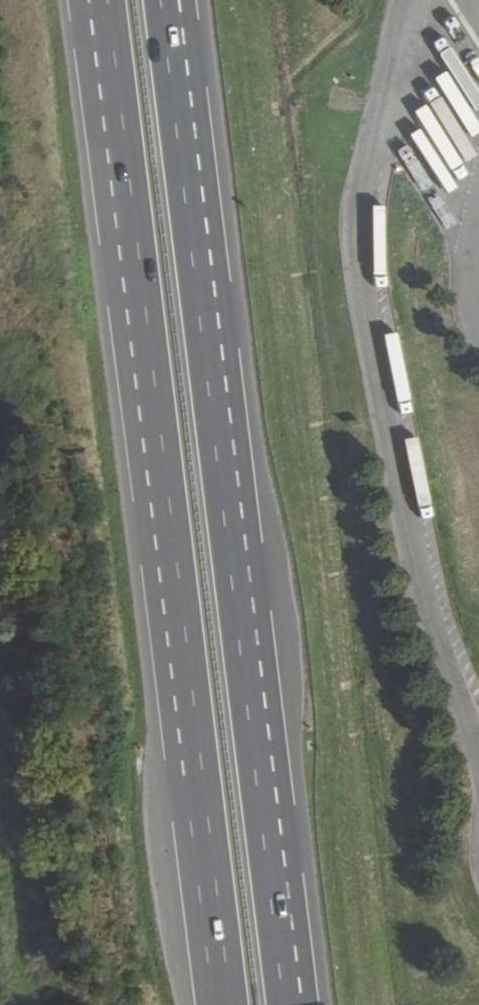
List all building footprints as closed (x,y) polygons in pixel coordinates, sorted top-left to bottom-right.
[(455,15),(443,23),(461,51),(473,43),(455,15)]
